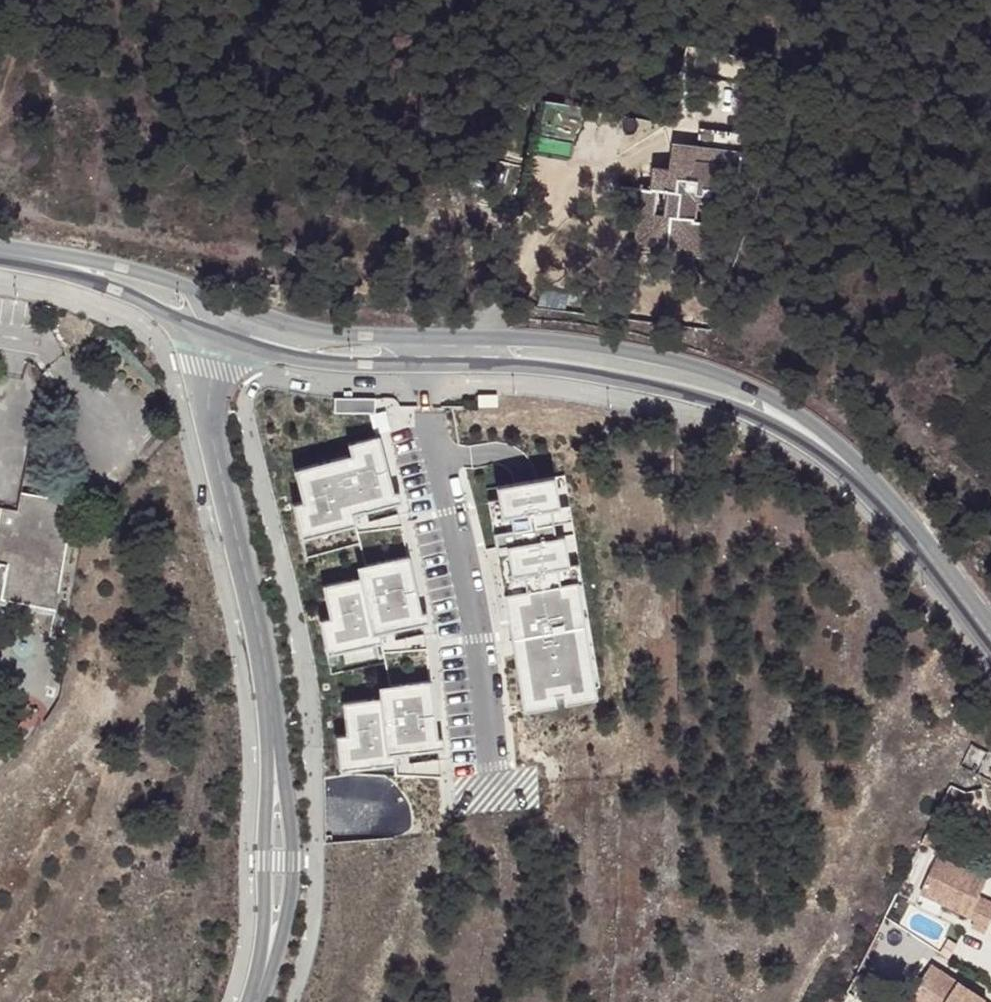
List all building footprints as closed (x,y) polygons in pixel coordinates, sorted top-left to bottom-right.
[(673,169),(657,167),(656,171),(654,191),(660,191),(670,192),(685,193),(683,215),(667,214),(658,213),(642,212),(641,224),(643,224),(643,229),(649,229),(648,244),(669,246),(670,244),(688,246),(688,248),(703,250),(704,238),(719,239),(721,221),(698,219),(700,199),(723,201),(726,179),(740,181),(743,151),(675,144),(673,169)] [(654,191),(645,190),(642,212),(658,213),(660,191),(654,191)] [(685,193),(670,192),(667,214),(683,215),(685,193)] [(641,224),(640,228),(638,249),(717,258),(719,239),(704,238),(703,250),(688,248),(688,246),(670,244),(669,246),(648,244),(649,229),(643,229),(643,224),(641,224)] [(297,500),(307,534),(359,525),(352,509),(401,498),(383,435),(351,441),(355,454),(298,469),(307,499),(297,500)] [(1,606),(58,616),(76,504),(81,505),(85,484),(54,479),(50,497),(24,494),(21,512),(0,508),(0,608),(1,606)] [(489,496),(524,703),(600,693),(563,484),(489,496)] [(320,617),(330,652),(378,641),(374,627),(423,615),(406,552),(365,563),(366,573),(321,586),(330,616),(320,617)] [(338,735),(343,770),(399,761),(396,748),(444,746),(434,676),(381,682),(381,695),(348,700),(350,733),(338,735)] [(940,856),(922,892),(972,916),(990,880),(940,856)] [(973,926),(987,932),(990,924),(990,901),(987,899),(973,926)] [(913,996),(922,1001),(986,1001),(988,1000),(933,964),(913,996)]
